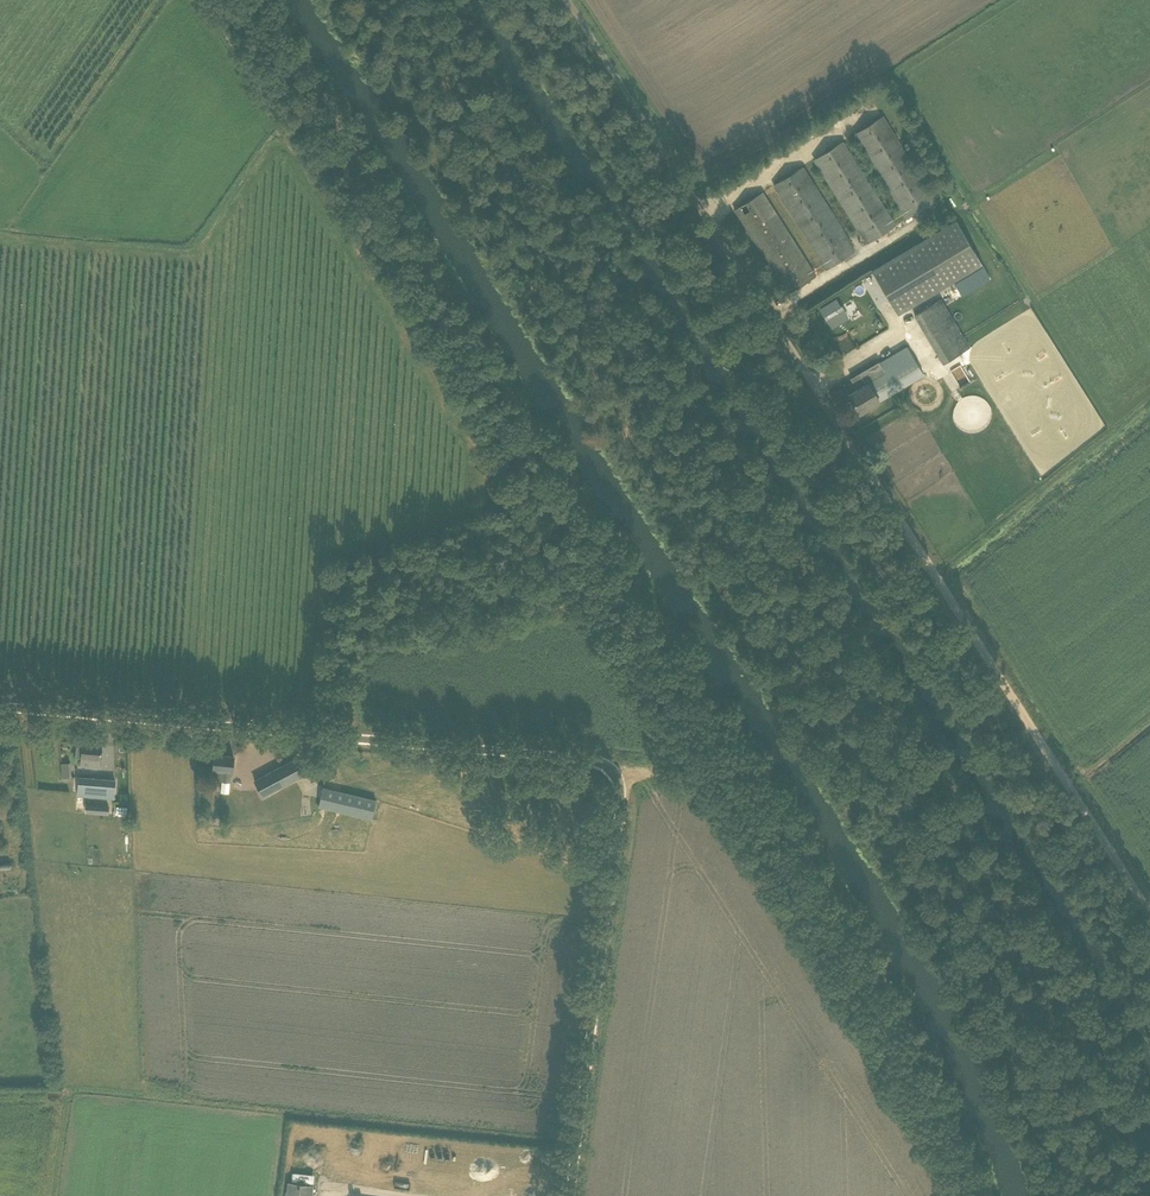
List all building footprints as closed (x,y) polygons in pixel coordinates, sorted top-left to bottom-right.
[(854,134),(907,218),(936,200),(882,116),(854,134)] [(842,141),(814,159),(867,244),(895,226),(842,141)] [(827,269),(855,251),(802,167),(774,185),(827,269)] [(787,294),(816,276),(763,192),(734,210),(787,294)] [(872,270),(898,314),(982,264),(956,220),(872,270)] [(990,279),(983,267),(954,283),(962,296),(990,279)] [(836,298),(820,308),(827,319),(843,309),(836,298)] [(914,314),(943,363),(970,347),(941,298),(914,314)] [(857,389),(848,394),(859,413),(884,398),(924,375),(907,346),(858,376),(851,379),(857,389)] [(102,744),(83,742),(82,747),(77,747),(76,756),(81,757),(80,765),(100,767),(102,744)] [(232,770),(234,756),(214,754),(212,769),(213,769),(212,779),(229,781),(230,770),(232,770)] [(263,796),(303,775),(294,759),(254,780),(263,796)] [(62,763),(62,776),(72,776),(71,762),(62,763)] [(80,777),(77,792),(82,792),(82,795),(109,798),(109,795),(114,796),(115,780),(80,777)] [(372,821),(377,803),(324,788),(319,806),(372,821)] [(87,814),(111,813),(111,801),(87,802),(87,814)] [(119,806),(118,822),(127,822),(127,806),(119,806)] [(288,1182),(286,1195),(312,1195),(314,1185),(288,1182)]
